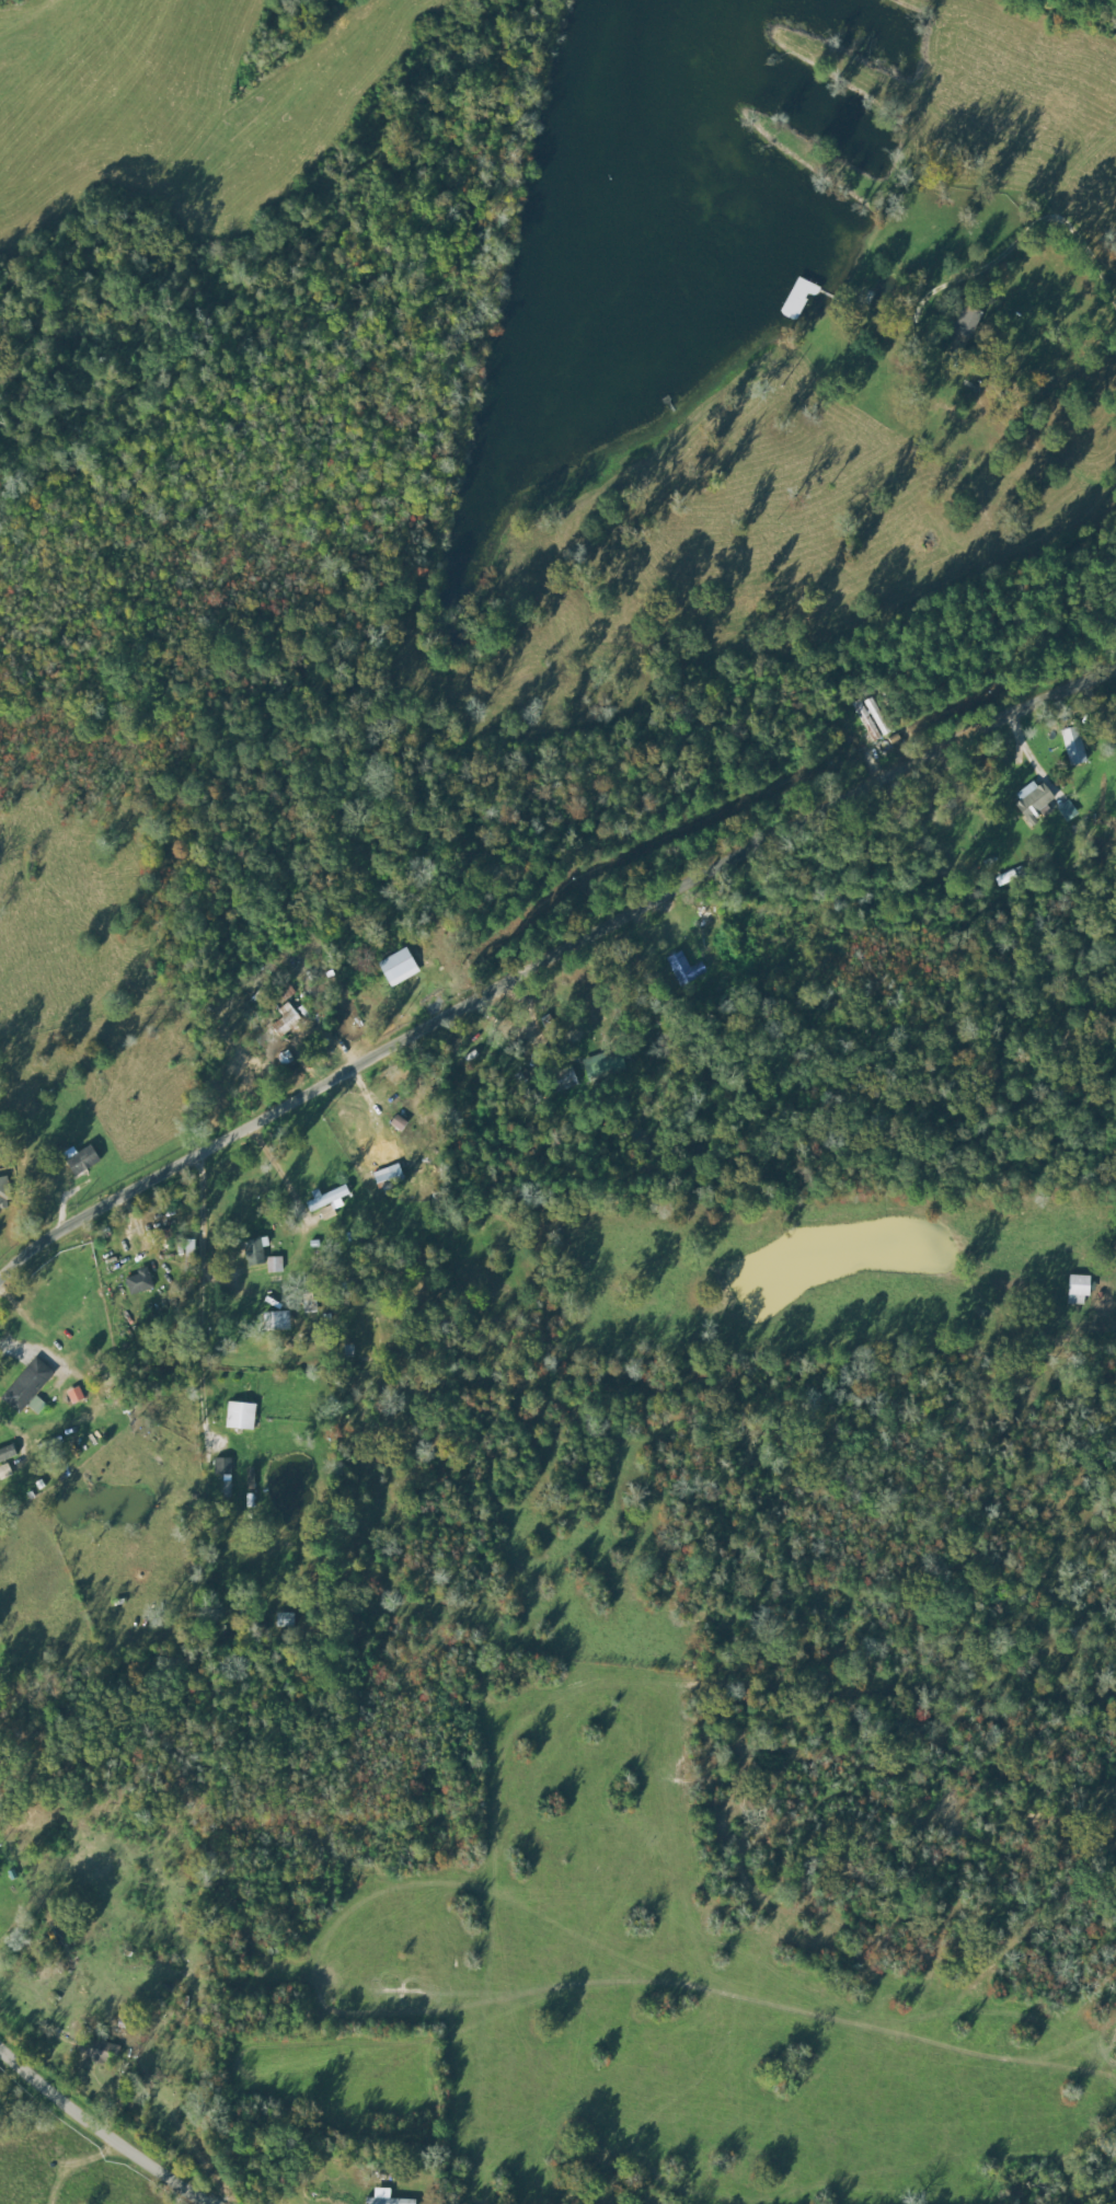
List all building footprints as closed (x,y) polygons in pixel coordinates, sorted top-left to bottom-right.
[(779,313),(795,321),(808,294),(814,297),(818,288),(797,278),(779,313)] [(944,337),(951,341),(945,353),(958,359),(982,314),(961,304),(944,337)] [(890,731),(870,698),(863,703),(883,736),(890,731)] [(1059,731),(1070,767),(1087,762),(1076,726),(1059,731)] [(1025,817),(1052,798),(1041,784),(1015,803),(1025,817)] [(390,988),(419,972),(405,948),(377,964),(390,988)] [(702,966),(691,971),(681,951),(665,959),(678,987),(706,974),(702,966)] [(281,1019),(271,1024),(277,1037),(300,1025),(290,1003),(277,1010),(281,1019)] [(582,1060),(589,1082),(626,1071),(619,1048),(582,1060)] [(556,1093),(578,1085),(570,1067),(549,1075),(556,1093)] [(404,1182),(398,1164),(373,1172),(379,1190),(404,1182)] [(316,1197),(305,1203),(310,1214),(349,1195),(345,1185),(317,1198),(316,1197)] [(241,1243),(246,1268),(265,1264),(260,1239),(241,1243)] [(129,1296),(153,1289),(147,1270),(124,1277),(129,1296)] [(1089,1275),(1067,1275),(1067,1296),(1089,1296),(1089,1275)] [(289,1331),(289,1313),(258,1313),(258,1331),(289,1331)] [(36,1358),(0,1397),(0,1398),(17,1414),(54,1375),(36,1358)] [(256,1406),(228,1402),(224,1429),(252,1432),(256,1406)] [(229,1475),(229,1459),(214,1459),(214,1475),(229,1475)] [(115,2047),(90,2039),(84,2059),(109,2067),(115,2047)]
